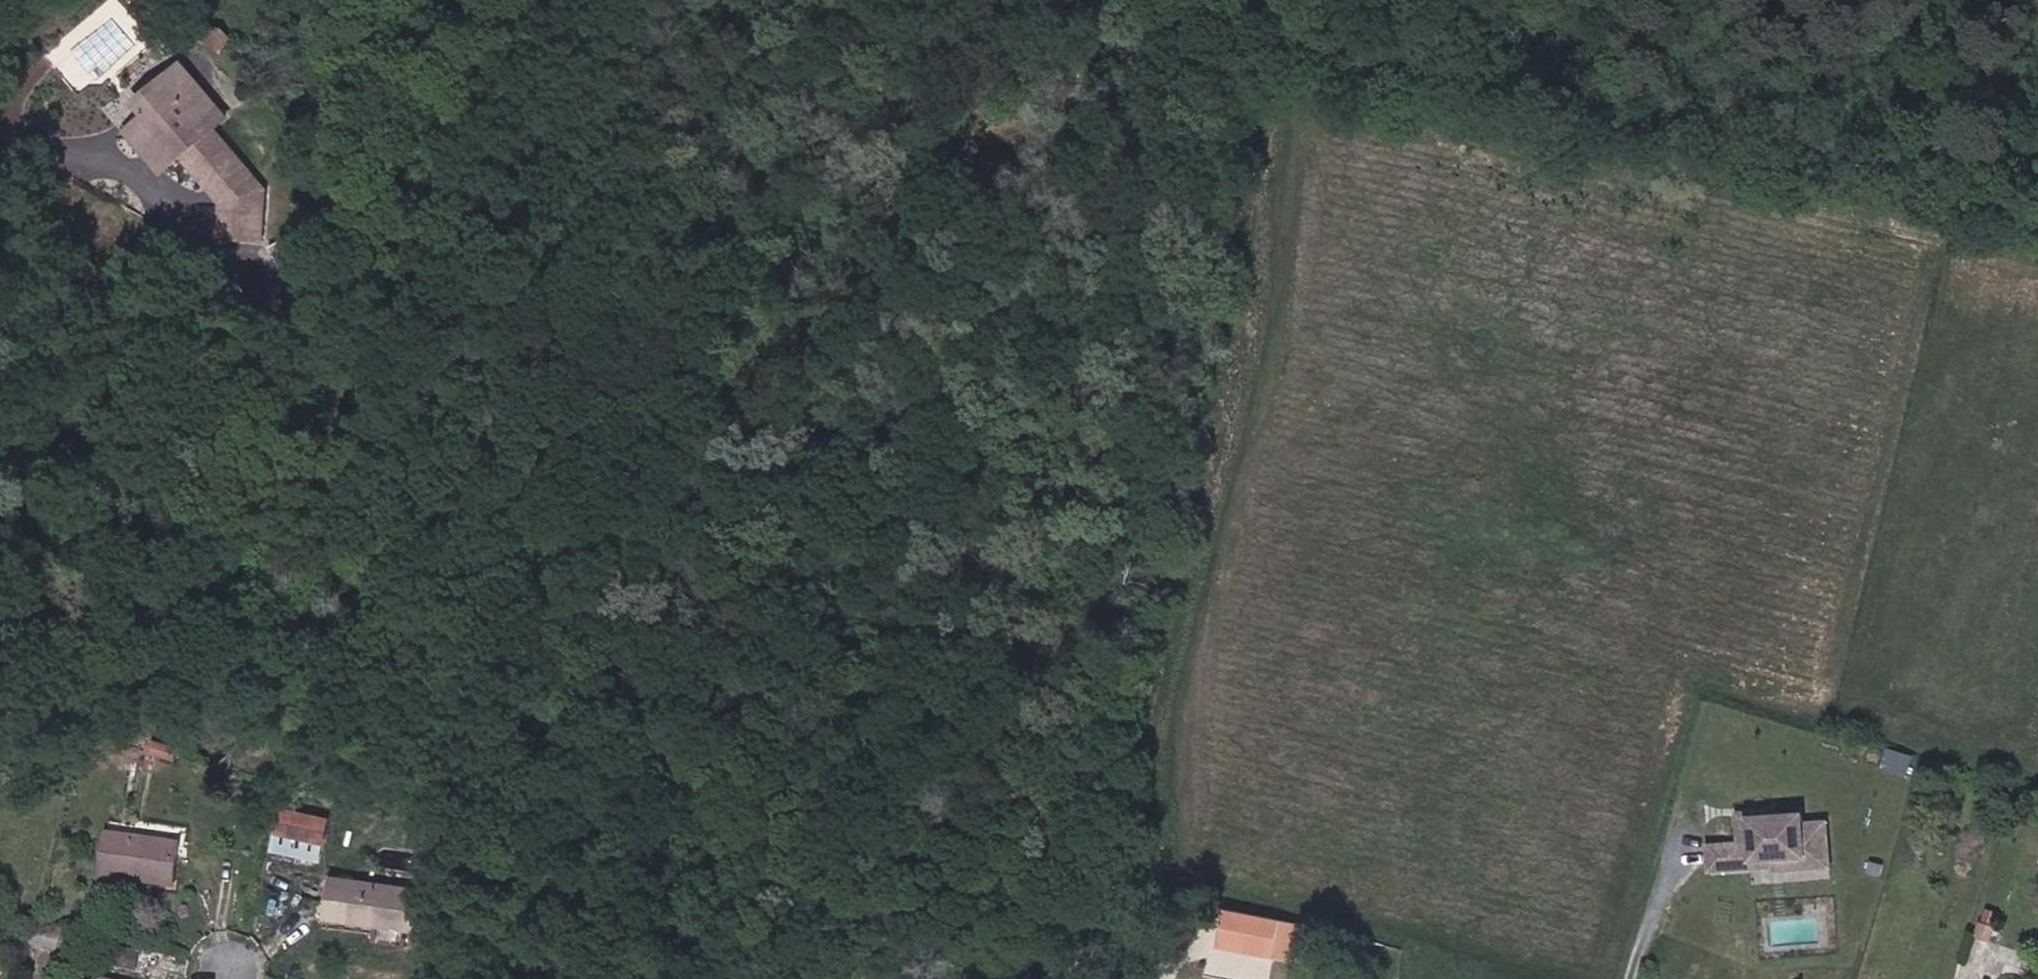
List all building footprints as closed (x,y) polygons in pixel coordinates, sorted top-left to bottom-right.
[(235,122),(188,73),(177,84),(224,132),(235,122)] [(222,195),(256,166),(224,132),(177,84),(160,99),(170,111),(133,142),(154,163),(174,147),(222,195)] [(123,131),(133,142),(170,111),(160,99),(123,131)] [(271,237),(276,185),(256,166),(222,195),(229,202),(227,234),(271,237)] [(126,760),(146,763),(149,749),(128,746),(126,760)] [(287,837),(339,845),(344,815),(292,806),(287,837)] [(1842,873),(1842,834),(1819,834),(1819,824),(1753,826),(1754,851),(1722,852),(1723,877),(1762,876),(1762,869),(1789,869),(1794,873),(1842,873)] [(143,870),(189,877),(195,844),(120,831),(115,872),(142,876),(143,870)] [(422,926),(427,888),(338,878),(333,921),(381,928),(383,920),(422,926)] [(1315,921),(1239,906),(1232,940),(1308,955),(1315,921)] [(1983,952),(1987,939),(1974,935),(1970,948),(1983,952)]
